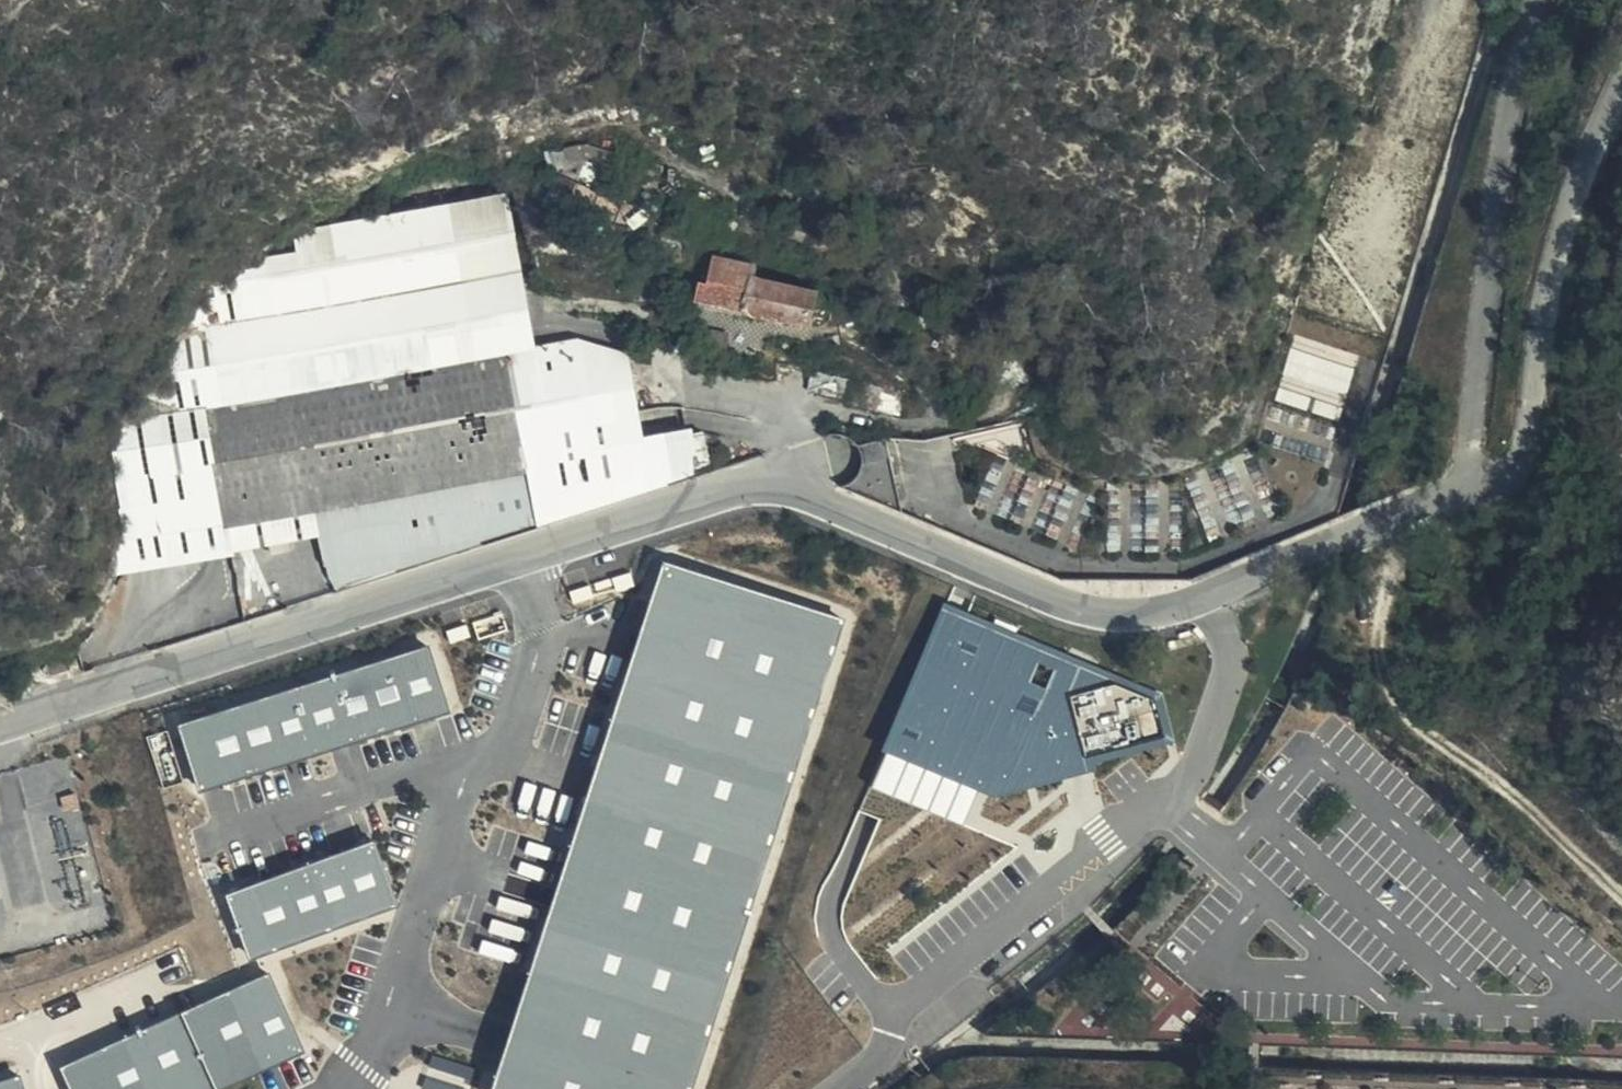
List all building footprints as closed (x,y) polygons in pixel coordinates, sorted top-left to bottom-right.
[(192,327),(276,313),(524,270),(508,196),(262,244),(212,284),(192,327)] [(753,282),(754,270),(715,264),(711,286),(702,285),(699,300),(809,325),(815,296),(753,282)] [(219,400),(540,345),(524,270),(276,313),(192,327),(143,337),(151,410),(219,400)] [(236,509),(644,437),(630,356),(581,338),(540,345),(219,400),(236,509)] [(898,382),(796,357),(791,378),(827,388),(826,394),(898,419),(905,403),(898,382)] [(219,400),(151,410),(97,417),(120,577),(240,559),(239,550),(241,547),(236,509),(219,400)] [(333,591),(699,476),(694,428),(644,437),(236,509),(241,547),(322,534),(333,591)] [(885,442),(858,447),(861,458),(861,468),(854,480),(838,490),(901,511),(885,442)] [(666,559),(500,1088),(699,1088),(847,615),(666,559)] [(940,599),(887,751),(1000,790),(1174,744),(1177,734),(1164,683),(970,617),(983,614),(940,599)] [(434,645),(183,723),(204,791),(455,714),(434,645)] [(378,841),(231,894),(255,960),(402,907),(378,841)] [(62,1070),(70,1088),(227,1088),(307,1053),(272,975),(62,1070)] [(0,1086),(0,1088),(27,1088),(24,1078),(0,1086)]
